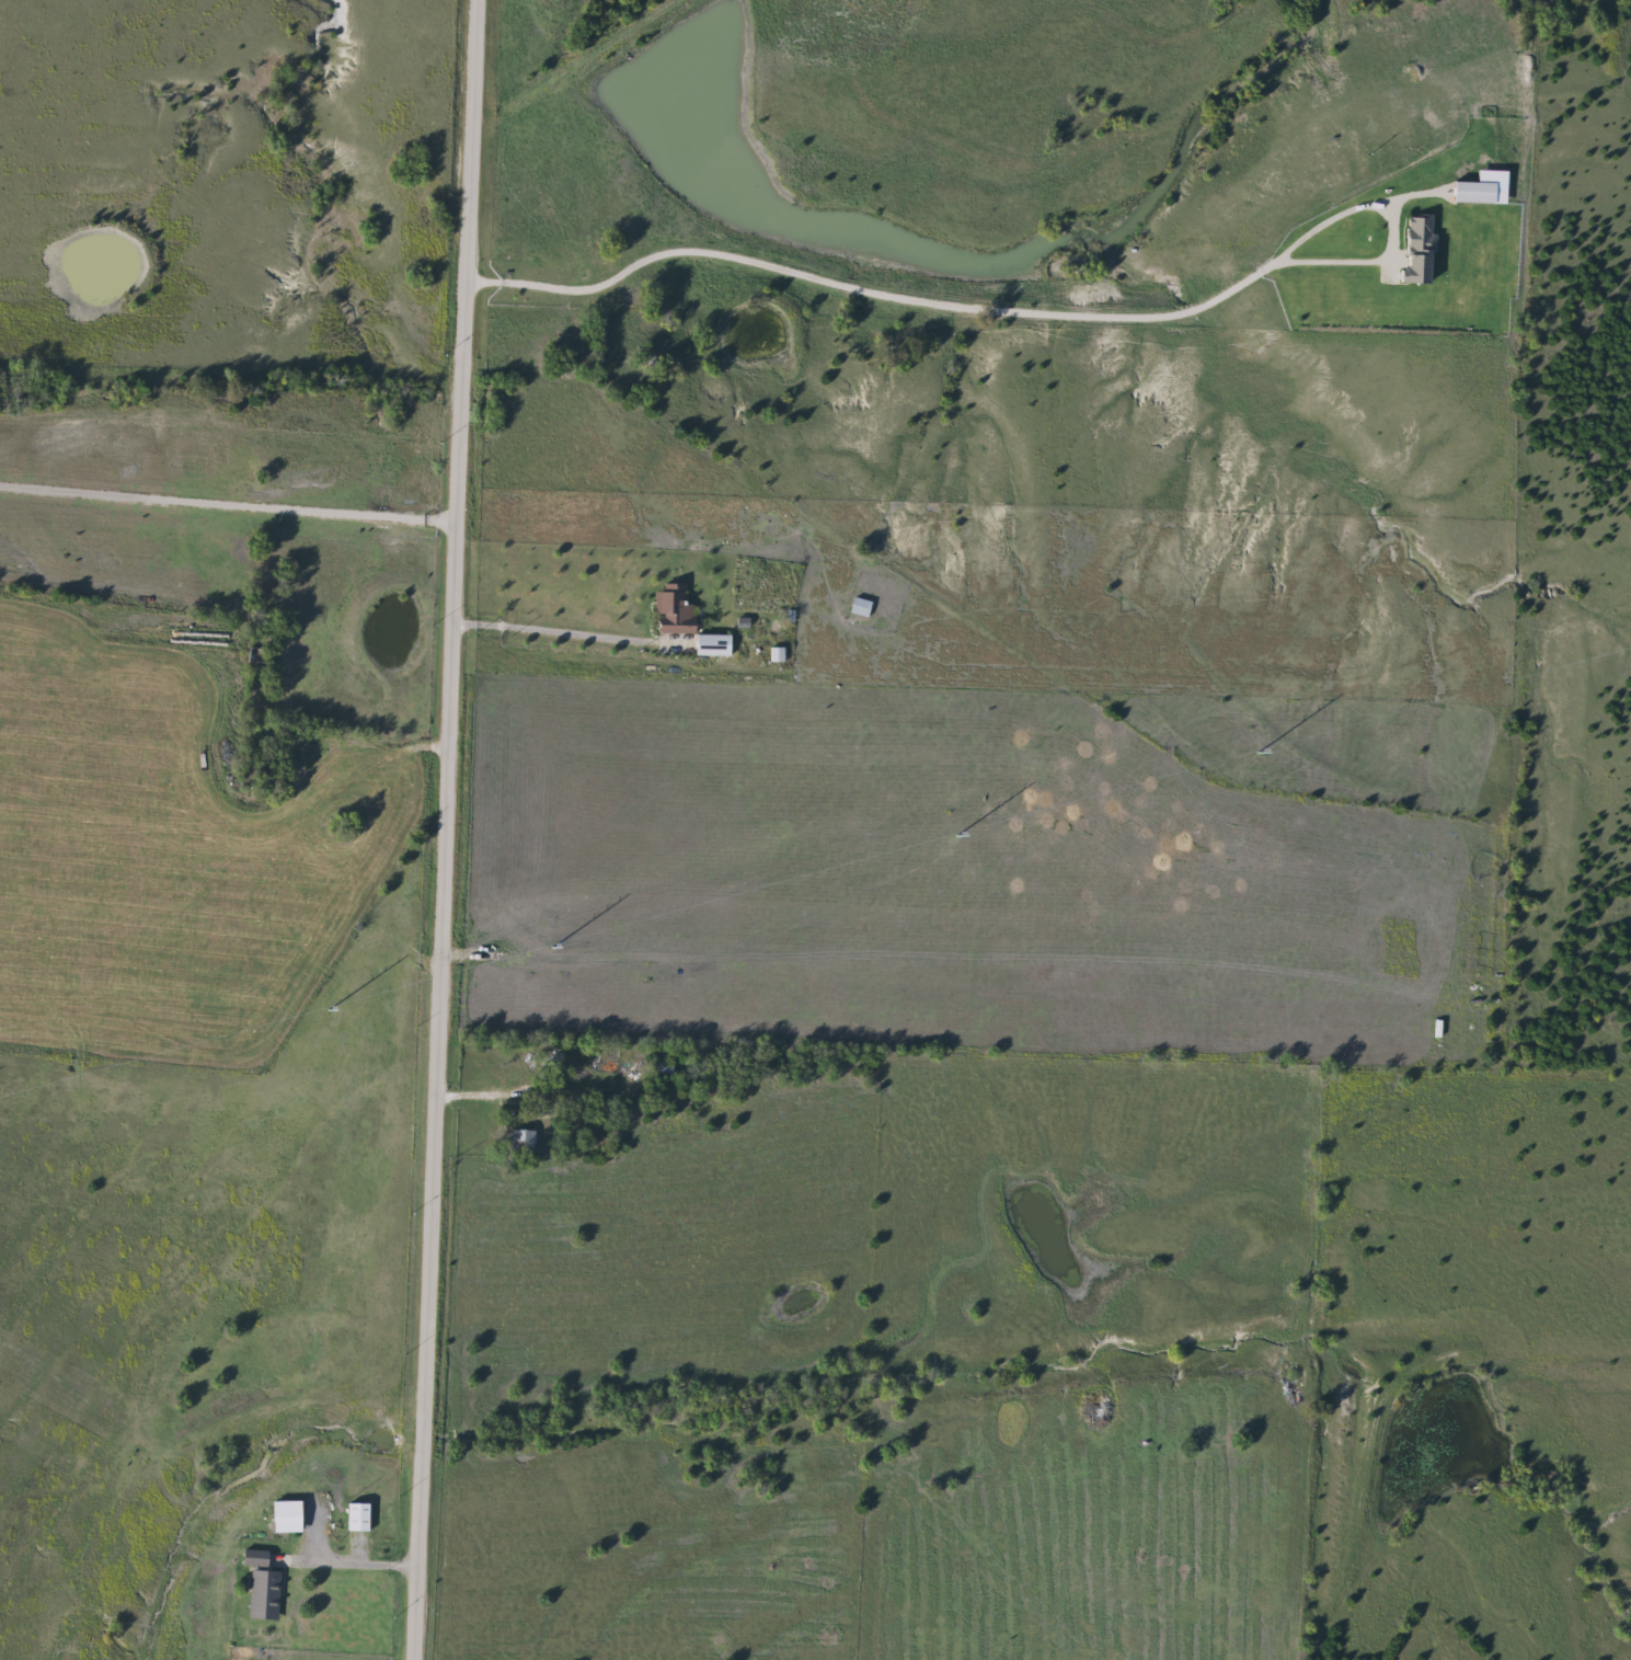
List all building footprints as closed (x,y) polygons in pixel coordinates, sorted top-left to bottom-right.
[(1421,281),(1406,281),(1406,265),(1413,265),(1413,271),(1421,271),(1421,281)] [(691,634),(652,633),(653,583),(684,583),(682,603),(691,604),(691,634)] [(848,614),(852,598),(869,602),(865,618),(848,614)] [(533,1131),(533,1154),(509,1154),(509,1131),(533,1131)] [(297,1532),(268,1532),(268,1500),(297,1500),(297,1532)] [(264,1552),(264,1566),(241,1566),(241,1556),(250,1556),(250,1552),(264,1552)] [(279,1571),(276,1621),(246,1619),(249,1570),(279,1571)]
